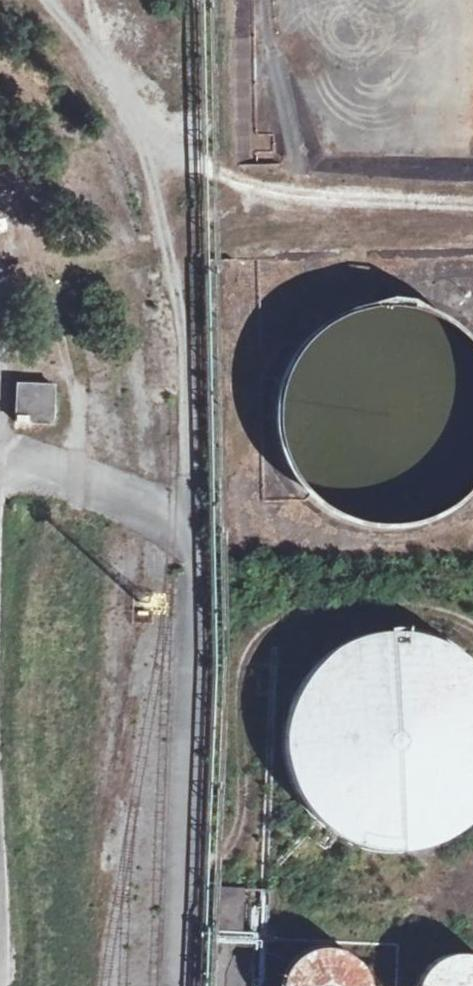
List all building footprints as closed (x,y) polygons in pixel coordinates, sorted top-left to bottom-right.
[(442,305),(404,296),(366,299),(331,315),(303,342),(285,376),(279,414),(286,451),(305,485),(334,510),(369,525),(407,528),(444,518),(472,499),(472,324),(442,305)] [(63,401),(25,401),(25,442),(62,443),(63,401)] [(468,662),(438,646),(405,640),(371,645),(341,661),(318,685),(304,716),(300,750),(308,783),(327,812),(353,834),(386,845),(420,845),(452,835),(472,819),(472,667),(468,662)] [(215,905),(214,950),(245,950),(246,905),(215,905)] [(375,985),(369,972),(359,960),(345,953),(330,951),(315,953),(302,961),(292,972),(286,985),(375,985)] [(469,956),(456,957),(444,963),(434,972),(427,984),(427,985),(472,985),(472,957),(469,956)]
